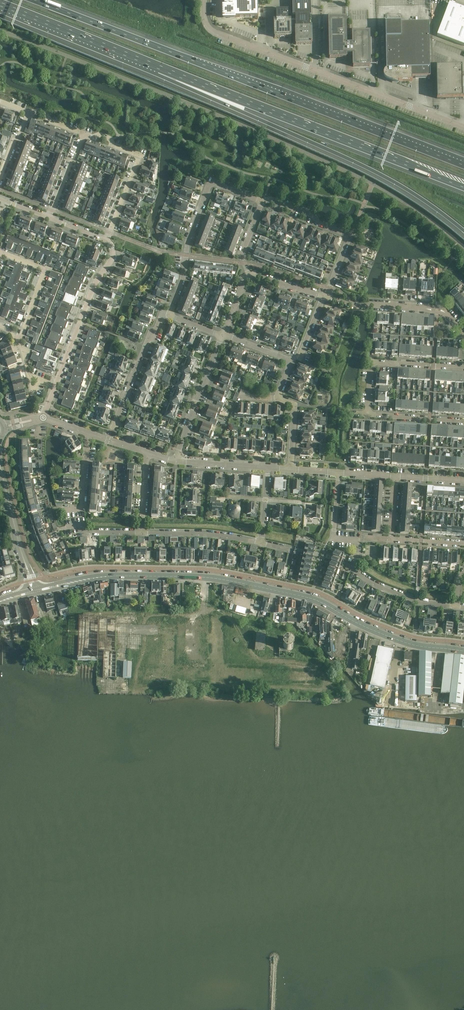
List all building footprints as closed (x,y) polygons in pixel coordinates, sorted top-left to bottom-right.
[(224,8),(223,8),(223,9),(221,9),(221,18),(223,18),(223,19),(234,19),(234,17),(258,17),(258,0),(224,0),(224,8)] [(293,23),(293,35),(295,35),(296,45),(311,44),(311,45),(312,44),(311,29),(311,28),(310,29),(309,17),(311,17),(311,0),(292,0),(293,17),(295,17),(295,23),(293,23)] [(437,36),(463,46),(463,9),(449,3),(437,36)] [(290,35),(293,35),(293,23),(290,23),(290,21),(288,21),(288,11),(276,11),(276,21),(274,21),(274,22),(274,37),(275,38),(275,37),(290,37),(291,37),(290,37),(290,35)] [(345,19),(329,20),(329,58),(346,58),(346,56),(346,45),(345,19)] [(401,23),(385,23),(385,24),(386,69),(386,70),(386,77),(392,80),(392,81),(392,82),(398,81),(412,81),(412,78),(430,78),(429,23),(401,24),(401,23)] [(346,45),(346,56),(353,56),(353,67),(370,67),(369,33),(352,34),(353,44),(346,45)] [(461,67),(436,67),(437,99),(463,98),(463,76),(462,76),(461,67)] [(0,116),(0,117),(2,118),(2,119),(7,121),(10,113),(2,110),(0,116)] [(15,115),(10,113),(7,121),(12,123),(14,124),(17,118),(14,117),(15,115)] [(32,136),(33,133),(37,124),(34,123),(35,120),(33,119),(30,125),(28,124),(24,132),(32,136)] [(33,133),(38,135),(43,123),(41,122),(39,125),(37,124),(33,133)] [(43,123),(38,135),(37,137),(42,139),(43,137),(47,128),(44,127),(45,124),(43,123)] [(43,137),(48,139),(53,127),(51,126),(50,129),(47,128),(43,137)] [(48,139),(53,141),(57,132),(54,131),(55,127),(53,127),(48,139)] [(53,141),(58,142),(63,130),(61,130),(60,133),(57,132),(53,141)] [(63,130),(58,142),(63,144),(67,136),(64,135),(66,131),(63,130)] [(5,144),(7,139),(8,139),(9,137),(0,133),(0,142),(5,144)] [(70,137),(67,136),(63,144),(71,147),(74,140),(72,139),(73,134),(71,133),(70,137)] [(89,154),(92,145),(89,144),(91,141),(88,140),(86,145),(84,144),(80,154),(83,155),(84,152),(89,154)] [(19,146),(31,151),(33,146),(24,142),(23,145),(20,144),(19,146)] [(94,156),(98,144),(96,143),(95,146),(92,145),(89,154),(94,156)] [(99,158),(102,149),(100,148),(101,145),(98,144),(94,156),(99,158)] [(20,152),(29,156),(31,151),(19,146),(18,149),(21,150),(20,152)] [(104,160),(108,148),(106,147),(105,150),(102,149),(99,158),(104,160)] [(109,162),(112,153),(110,152),(111,149),(108,148),(104,160),(109,162)] [(114,164),(118,152),(116,151),(115,154),(112,153),(109,162),(114,164)] [(15,156),(27,161),(29,156),(20,152),(19,155),(16,154),(15,156)] [(121,153),(118,152),(114,164),(119,166),(122,157),(120,156),(121,153)] [(53,159),(65,164),(66,162),(62,160),(63,157),(55,154),(53,159)] [(125,158),(122,157),(119,166),(124,168),(125,166),(128,167),(130,162),(127,161),(129,156),(126,155),(125,158)] [(16,163),(25,166),(27,161),(15,156),(14,159),(17,160),(16,163)] [(65,164),(53,159),(51,164),(59,168),(61,165),(64,166),(65,164)] [(143,167),(141,175),(141,177),(143,177),(144,177),(144,176),(152,179),(154,174),(155,173),(154,173),(155,171),(154,171),(156,168),(157,164),(151,162),(150,165),(148,169),(143,167)] [(11,166),(23,171),(25,166),(16,163),(15,165),(12,164),(11,166)] [(59,168),(51,164),(49,169),(61,174),(62,172),(58,170),(59,168)] [(76,166),(75,168),(90,174),(91,173),(92,170),(92,168),(89,167),(80,164),(79,167),(76,166)] [(12,173),(21,176),(23,171),(11,166),(10,169),(13,170),(12,173)] [(76,174),(88,179),(90,174),(75,168),(74,170),(77,172),(76,174)] [(61,174),(49,169),(47,174),(56,178),(57,175),(60,176),(61,174)] [(7,176),(19,181),(21,176),(12,173),(11,175),(8,174),(7,176)] [(56,178),(47,174),(45,179),(57,184),(58,182),(55,180),(56,178)] [(71,178),(83,183),(86,184),(88,179),(76,174),(75,177),(72,176),(71,178)] [(107,174),(105,180),(106,180),(108,181),(121,186),(121,183),(118,182),(119,179),(111,176),(107,174)] [(8,183),(17,186),(19,181),(7,176),(6,179),(9,180),(8,183)] [(72,184),(81,188),(83,183),(71,178),(70,180),(73,182),(72,184)] [(184,186),(194,190),(198,182),(188,178),(184,186)] [(42,179),(41,184),(43,184),(52,188),(53,185),(56,186),(57,184),(45,179),(42,179)] [(106,180),(104,185),(107,186),(115,189),(116,187),(120,188),(121,186),(108,181),(106,180)] [(150,185),(144,182),(143,185),(136,182),(134,189),(144,193),(146,187),(149,188),(150,185)] [(17,186),(8,183),(7,185),(4,184),(3,187),(15,191),(17,186)] [(52,188),(43,184),(43,185),(41,189),(53,194),(54,192),(51,190),(52,188)] [(67,188),(79,193),(81,188),(72,184),(71,187),(68,186),(67,188)] [(104,185),(102,190),(105,191),(117,196),(118,193),(114,192),(115,189),(107,186),(104,185)] [(68,194),(77,198),(79,193),(67,188),(66,190),(69,192),(68,194)] [(38,189),(37,194),(48,198),(49,195),(52,196),(53,194),(41,189),(38,189)] [(183,189),(180,197),(190,201),(193,193),(183,189)] [(105,191),(103,196),(111,200),(113,197),(116,198),(117,196),(105,191)] [(37,194),(34,200),(37,201),(37,200),(49,204),(50,202),(47,201),(48,198),(37,194)] [(63,198),(75,203),(77,198),(68,194),(67,197),(64,196),(63,198)] [(139,194),(138,197),(132,195),(129,201),(138,204),(141,198),(143,199),(145,196),(139,194)] [(220,206),(224,196),(221,195),(218,194),(216,201),(213,200),(210,207),(213,208),(215,204),(220,206)] [(103,196),(101,201),(113,206),(114,203),(110,202),(111,200),(103,196)] [(227,197),(224,196),(220,206),(225,208),(224,211),(228,212),(230,206),(227,205),(229,199),(227,198),(227,197)] [(64,204),(73,208),(75,203),(63,198),(62,200),(65,202),(64,204)] [(179,200),(176,208),(186,212),(189,204),(179,200)] [(101,201),(99,206),(108,210),(109,207),(112,208),(113,206),(101,201)] [(232,207),(229,214),(232,215),(232,214),(234,214),(235,212),(239,213),(242,203),(240,202),(239,203),(237,202),(234,208),(232,207)] [(242,203),(239,213),(242,214),(241,217),(242,218),(243,219),(247,221),(250,212),(246,211),(248,206),(245,205),(246,204),(242,203)] [(73,208),(64,204),(63,207),(60,206),(59,208),(71,213),(73,208)] [(99,206),(97,211),(109,216),(110,213),(107,212),(108,210),(99,206)] [(142,209),(135,207),(134,210),(127,207),(124,214),(134,218),(137,211),(141,213),(142,209)] [(95,210),(93,215),(95,216),(104,220),(105,217),(108,218),(109,216),(97,211),(95,210)] [(171,218),(171,219),(172,220),(182,224),(186,216),(175,212),(173,217),(172,217),(171,218)] [(270,227),(272,221),(269,220),(271,214),(266,212),(262,221),(265,222),(264,225),(270,227)] [(14,225),(23,228),(26,219),(22,217),(22,216),(18,215),(14,225)] [(103,222),(104,220),(95,216),(93,221),(105,226),(106,223),(103,222)] [(206,216),(204,221),(215,225),(216,223),(213,222),(214,219),(206,216)] [(272,221),(270,227),(275,229),(276,227),(279,228),(283,219),(282,219),(282,217),(278,216),(278,217),(277,217),(275,222),(272,221)] [(132,230),(135,224),(137,221),(129,218),(128,221),(122,219),(119,228),(120,226),(123,227),(122,230),(128,233),(129,229),(132,230)] [(279,228),(278,232),(281,233),(281,232),(286,234),(289,227),(286,226),(288,221),(287,221),(288,220),(284,218),(283,219),(279,228)] [(23,228),(31,231),(35,221),(32,220),(31,221),(26,219),(23,228)] [(39,234),(42,225),(37,223),(38,222),(35,221),(31,231),(39,234)] [(214,227),(215,225),(204,221),(202,226),(210,229),(212,226),(214,227)] [(168,232),(167,233),(174,236),(174,235),(173,234),(173,233),(178,235),(181,227),(171,223),(168,222),(167,223),(166,223),(163,230),(168,232)] [(289,227),(286,234),(292,236),(293,233),(296,234),(299,225),(294,223),(292,228),(289,227)] [(46,237),(50,227),(47,226),(47,227),(42,225),(39,234),(46,237)] [(232,232),(240,235),(242,230),(232,225),(231,227),(234,228),(232,232)] [(299,225),(296,234),(299,235),(298,238),(303,240),(306,234),(303,233),(305,227),(299,225)] [(202,226),(201,231),(211,235),(212,233),(209,232),(210,229),(202,226)] [(54,240),(58,231),(53,230),(53,229),(50,227),(46,237),(54,240)] [(306,234),(303,240),(309,242),(310,240),(313,241),(316,232),(316,230),(312,229),(311,230),(309,235),(306,234)] [(62,243),(66,233),(63,232),(62,233),(58,231),(54,240),(62,243)] [(201,231),(199,236),(207,239),(208,236),(211,237),(211,235),(201,231)] [(228,236),(238,240),(240,235),(232,232),(231,235),(228,234),(228,236)] [(315,244),(320,247),(322,240),(320,239),(322,234),(316,232),(313,241),(316,242),(315,244)] [(70,246),(73,237),(69,236),(69,235),(66,233),(62,243),(70,246)] [(167,234),(164,242),(174,246),(177,238),(167,234)] [(199,236),(197,241),(207,245),(208,243),(205,242),(207,239),(199,236)] [(238,240),(228,236),(227,237),(230,239),(229,242),(236,245),(238,240)] [(327,246),(329,247),(333,238),(327,236),(325,241),(322,240),(320,247),(326,249),(327,246)] [(14,244),(18,245),(20,241),(10,237),(10,238),(7,237),(5,243),(8,244),(6,249),(11,251),(14,244)] [(73,237),(70,246),(78,249),(82,240),(79,238),(78,239),(73,237)] [(339,241),(333,238),(329,247),(332,248),(332,251),(337,253),(339,247),(336,246),(339,241)] [(23,247),(28,249),(30,245),(20,241),(18,245),(16,253),(21,255),(23,247)] [(207,245),(197,241),(195,246),(203,249),(204,246),(207,247),(207,245)] [(236,245),(229,242),(227,245),(225,244),(224,246),(235,250),(236,245)] [(30,245),(28,249),(25,256),(30,258),(33,251),(38,253),(40,249),(30,245)] [(89,255),(98,259),(100,254),(101,254),(102,250),(92,246),(89,255)] [(233,255),(235,250),(224,246),(223,247),(226,249),(225,252),(233,255)] [(353,252),(362,256),(363,253),(365,254),(367,248),(361,246),(360,249),(355,247),(355,248),(353,247),(352,251),(353,252)] [(254,253),(252,257),(252,258),(252,257),(258,259),(262,251),(263,249),(257,247),(256,249),(255,253),(254,253)] [(48,257),(49,252),(40,249),(38,253),(35,260),(40,262),(43,255),(48,257)] [(263,261),(263,263),(266,264),(267,263),(268,263),(273,252),(274,250),(272,249),(271,252),(268,250),(267,253),(263,261)] [(262,251),(258,259),(260,260),(260,261),(263,263),(263,261),(267,253),(262,251)] [(58,261),(59,256),(49,252),(48,257),(45,264),(50,266),(53,259),(58,261)] [(277,257),(274,256),(275,253),(273,252),(268,263),(274,265),(274,264),(277,257)] [(356,260),(355,263),(361,265),(363,260),(361,259),(362,256),(353,252),(353,253),(351,252),(350,257),(351,257),(351,258),(356,260)] [(274,264),(274,265),(277,266),(277,265),(279,266),(284,253),(282,253),(281,256),(278,254),(277,256),(277,257),(274,264)] [(284,253),(279,266),(281,267),(280,268),(284,269),(284,268),(287,260),(284,259),(286,254),(284,253)] [(98,259),(89,255),(86,263),(96,267),(97,264),(96,263),(98,259)] [(59,256),(58,261),(55,268),(60,270),(63,263),(68,264),(69,260),(59,256)] [(138,259),(132,256),(131,259),(125,257),(122,263),(131,267),(133,263),(136,264),(138,259)] [(284,268),(284,269),(287,270),(287,269),(289,270),(293,259),(294,257),(292,257),(291,258),(290,261),(287,260),(284,268)] [(294,272),(295,271),(297,264),(294,263),(295,260),(293,259),(289,270),(291,271),(290,272),(293,273),(294,272)] [(16,275),(20,265),(9,260),(7,266),(14,268),(12,273),(16,275)] [(300,273),(304,262),(302,261),(301,264),(297,263),(297,264),(295,271),(300,273)] [(305,275),(308,267),(305,265),(306,263),(304,262),(300,273),(305,275)] [(346,269),(355,273),(356,270),(359,271),(361,265),(355,263),(354,266),(348,264),(347,264),(345,268),(346,269)] [(86,276),(87,276),(90,268),(78,264),(75,271),(75,272),(86,276)] [(308,267),(305,275),(310,277),(314,265),(312,264),(312,265),(311,268),(308,267)] [(21,277),(28,280),(30,274),(23,272),(25,267),(20,265),(16,275),(21,277)] [(315,279),(318,271),(319,268),(316,267),(316,266),(314,265),(310,277),(315,279)] [(131,273),(132,270),(125,267),(124,270),(118,268),(115,274),(125,278),(127,272),(131,273)] [(226,278),(231,279),(232,276),(232,273),(235,273),(236,273),(236,268),(227,267),(226,275),(226,278)] [(349,277),(348,280),(354,282),(357,277),(354,276),(355,273),(346,269),(346,270),(345,269),(343,274),(344,274),(344,275),(349,277)] [(13,285),(16,275),(12,273),(5,270),(3,275),(10,278),(8,283),(13,285)] [(165,274),(163,279),(167,281),(172,283),(173,282),(173,281),(174,280),(174,279),(175,278),(169,275),(170,273),(164,270),(163,274),(165,274)] [(75,272),(75,271),(72,279),(82,283),(83,283),(86,276),(75,272)] [(315,279),(314,280),(318,281),(318,280),(320,281),(321,279),(322,279),(324,275),(323,275),(322,275),(323,273),(318,271),(315,279)] [(57,280),(55,284),(55,285),(59,286),(63,276),(51,272),(49,277),(57,280)] [(19,281),(21,277),(16,275),(13,285),(18,287),(22,288),(22,289),(24,289),(26,284),(19,281)] [(72,279),(71,278),(68,286),(78,290),(79,290),(82,283),(72,279)] [(120,285),(121,285),(123,280),(118,278),(116,281),(110,278),(108,285),(117,288),(118,284),(120,285)] [(398,278),(392,278),(391,294),(394,294),(394,291),(397,291),(397,286),(399,286),(399,282),(398,282),(398,278)] [(166,284),(167,281),(163,279),(161,279),(160,282),(161,282),(159,288),(164,289),(169,292),(169,291),(170,291),(171,289),(171,287),(171,286),(166,284)] [(416,280),(410,279),(409,295),(412,295),(412,292),(415,292),(415,287),(417,287),(417,283),(416,283),(416,280)] [(352,287),(354,282),(348,280),(347,282),(342,280),(342,281),(340,281),(339,285),(340,285),(340,286),(349,290),(350,286),(352,287)] [(434,281),(428,280),(427,296),(430,297),(430,293),(433,293),(433,288),(435,288),(435,284),(434,284),(434,281)] [(18,287),(13,285),(8,283),(6,282),(4,287),(12,290),(10,295),(14,297),(18,287)] [(53,289),(51,294),(55,296),(59,286),(55,285),(55,284),(47,282),(45,287),(53,289)] [(190,282),(188,287),(199,291),(199,290),(197,288),(198,285),(190,282)] [(64,293),(66,294),(75,298),(75,297),(78,290),(68,286),(67,285),(64,293)] [(164,289),(159,288),(156,286),(155,290),(158,291),(156,296),(166,300),(166,299),(167,297),(168,295),(168,294),(162,292),(164,289)] [(18,287),(14,297),(18,298),(26,301),(28,296),(20,293),(22,289),(22,288),(18,287)] [(198,293),(199,291),(188,287),(186,292),(194,295),(195,292),(198,293)] [(215,289),(215,291),(225,295),(227,290),(220,287),(218,290),(215,289)] [(258,298),(265,301),(266,298),(263,297),(266,288),(262,287),(261,289),(256,287),(254,293),(260,295),(258,298)] [(450,296),(449,297),(452,301),(459,296),(456,293),(459,291),(456,288),(452,291),(453,292),(450,295),(450,296)] [(116,294),(118,291),(112,289),(110,292),(104,289),(102,296),(111,299),(113,293),(116,294)] [(44,291),(42,296),(46,298),(44,303),(47,304),(52,306),(55,296),(51,294),(44,291)] [(216,297),(223,300),(225,295),(215,291),(214,293),(217,294),(216,297)] [(6,305),(10,306),(14,297),(10,295),(3,292),(1,297),(8,300),(6,305)] [(184,297),(195,301),(195,300),(193,298),(194,295),(186,292),(184,297)] [(66,294),(63,301),(73,305),(73,306),(74,306),(77,298),(75,297),(75,298),(66,294)] [(148,298),(146,303),(150,305),(155,307),(156,306),(157,305),(157,304),(157,303),(158,302),(152,299),(153,297),(148,294),(146,298),(148,298)] [(275,300),(273,306),(277,307),(278,307),(279,307),(280,306),(280,305),(283,306),(286,296),(280,294),(278,300),(275,300)] [(459,296),(452,301),(456,306),(463,299),(463,297),(461,294),(459,296)] [(283,306),(282,309),(288,310),(291,311),(293,305),(290,304),(292,298),(286,296),(283,306)] [(14,297),(10,306),(16,309),(22,311),(24,306),(17,303),(18,298),(14,297)] [(194,303),(195,301),(184,297),(182,302),(190,305),(191,302),(194,303)] [(212,299),(211,301),(222,305),(223,300),(216,297),(214,300),(212,299)] [(251,299),(249,304),(259,308),(261,309),(263,303),(263,304),(265,301),(258,298),(257,301),(251,299)] [(463,306),(463,299),(456,306),(459,310),(463,306)] [(293,305),(291,311),(295,312),(296,313),(297,312),(297,310),(300,311),(303,301),(297,300),(296,306),(293,305)] [(45,309),(43,314),(48,316),(52,306),(47,304),(44,303),(40,301),(38,306),(45,309)] [(63,301),(62,301),(59,308),(59,309),(69,313),(70,313),(73,306),(73,305),(63,301)] [(113,303),(107,301),(106,304),(100,301),(97,308),(106,311),(109,305),(111,306),(113,303)] [(211,301),(210,303),(213,304),(212,307),(220,311),(222,305),(211,301)] [(309,303),(303,301),(300,311),(306,313),(305,316),(308,316),(310,310),(307,309),(309,303)] [(154,312),(154,311),(154,310),(149,308),(150,305),(146,303),(143,302),(141,307),(144,308),(143,312),(142,312),(147,313),(152,316),(153,315),(153,314),(154,313),(154,312)] [(180,307),(191,311),(191,310),(189,309),(190,305),(182,302),(180,307)] [(253,312),(252,315),(258,317),(259,315),(257,314),(259,308),(249,304),(247,310),(253,312)] [(16,309),(10,306),(6,305),(2,316),(7,318),(9,311),(14,313),(16,309)] [(191,311),(180,307),(178,313),(186,316),(187,312),(190,313),(191,311)] [(208,309),(207,311),(218,316),(220,311),(212,307),(210,311),(208,309)] [(59,309),(59,308),(58,308),(55,316),(57,317),(67,320),(69,313),(59,309)] [(14,313),(11,320),(16,322),(19,315),(24,317),(26,312),(22,311),(16,309),(14,313)] [(326,315),(335,318),(336,315),(338,316),(341,311),(334,309),(333,311),(328,309),(326,315)] [(48,316),(43,314),(36,311),(34,316),(41,319),(40,323),(39,324),(44,325),(48,316)] [(151,320),(151,319),(151,318),(146,316),(147,313),(142,312),(143,312),(141,311),(140,314),(141,315),(139,320),(149,324),(149,323),(150,322),(151,321),(151,320)] [(208,317),(216,321),(218,316),(207,311),(206,313),(209,314),(208,317)] [(102,325),(104,320),(106,321),(108,316),(101,313),(100,316),(94,314),(92,321),(102,325)] [(377,324),(382,324),(383,314),(378,314),(377,318),(374,317),(374,326),(377,326),(377,324)] [(383,314),(382,324),(388,325),(387,327),(391,327),(391,319),(388,318),(389,315),(383,314)] [(257,320),(258,317),(252,315),(251,318),(245,316),(243,321),(252,325),(254,319),(257,320)] [(329,323),(328,325),(334,328),(336,322),(334,321),(335,318),(326,315),(324,320),(329,323)] [(394,319),(391,319),(391,327),(394,328),(394,325),(399,326),(400,316),(394,315),(394,319)] [(57,317),(54,324),(64,328),(65,329),(68,321),(67,320),(57,317)] [(216,321),(208,317),(206,323),(214,326),(216,321)] [(132,328),(136,330),(141,332),(142,331),(143,330),(143,329),(143,328),(144,327),(138,325),(139,322),(134,320),(132,323),(134,323),(132,328)] [(36,333),(40,335),(44,325),(39,324),(40,323),(32,321),(30,326),(38,329),(36,333)] [(250,330),(252,325),(243,321),(241,327),(246,329),(245,332),(252,334),(253,331),(250,330)] [(54,324),(53,324),(50,331),(51,332),(62,336),(62,335),(64,328),(54,324)] [(172,326),(171,326),(170,325),(166,335),(171,337),(171,339),(174,340),(176,334),(173,333),(175,328),(174,327),(173,326),(172,326)] [(319,332),(328,335),(329,332),(332,333),(334,328),(328,325),(327,328),(321,326),(319,332)] [(85,327),(84,330),(87,331),(89,331),(88,332),(87,337),(98,341),(101,333),(85,327)] [(269,343),(273,331),(265,327),(263,333),(266,335),(263,340),(269,343)] [(140,337),(140,336),(140,335),(135,333),(136,330),(132,328),(130,328),(129,331),(130,332),(128,337),(138,341),(139,340),(139,339),(140,338),(140,337)] [(182,330),(181,330),(180,329),(176,339),(182,341),(180,344),(184,345),(186,338),(184,337),(186,332),(185,331),(184,331),(183,330),(182,330)] [(36,345),(40,335),(36,333),(28,330),(27,336),(34,338),(32,343),(36,345)] [(273,331),(269,343),(274,345),(277,339),(279,340),(282,334),(273,331)] [(59,343),(59,344),(62,336),(62,335),(62,336),(51,332),(48,339),(59,343)] [(321,342),(327,345),(330,339),(327,338),(328,335),(319,332),(317,337),(322,339),(321,342)] [(191,348),(194,349),(197,342),(194,341),(196,336),(195,335),(194,334),(193,334),(192,334),(191,334),(190,333),(187,343),(192,345),(191,348)] [(286,335),(282,334),(279,340),(282,341),(280,347),(286,349),(289,340),(287,338),(287,337),(287,336),(286,335)] [(83,335),(82,338),(85,339),(85,338),(87,339),(86,340),(85,344),(85,345),(96,349),(99,341),(98,341),(87,337),(83,335)] [(197,347),(196,350),(202,353),(202,351),(205,352),(207,346),(204,345),(206,340),(205,339),(204,338),(203,338),(202,338),(201,337),(197,347)] [(289,340),(286,349),(291,351),(294,345),(296,346),(299,340),(296,339),(290,337),(289,340)] [(48,339),(47,339),(44,347),(56,351),(59,343),(48,339)] [(79,342),(78,345),(81,347),(81,346),(83,346),(83,347),(81,352),(93,357),(93,356),(95,357),(98,350),(96,349),(85,345),(85,344),(79,342)] [(327,345),(321,342),(320,345),(315,343),(313,349),(317,350),(316,353),(321,355),(323,349),(325,350),(327,345)] [(373,342),(372,350),(375,350),(375,354),(380,354),(381,344),(376,344),(376,342),(373,342)] [(381,344),(380,354),(386,355),(386,351),(389,351),(389,343),(386,342),(386,345),(381,344)] [(0,347),(0,348),(4,357),(13,353),(9,343),(0,347)] [(393,343),(389,343),(389,351),(392,352),(392,355),(397,356),(398,346),(393,345),(393,343)] [(48,349),(36,345),(34,350),(41,353),(39,358),(44,359),(48,349)] [(156,345),(153,352),(163,356),(166,349),(156,345)] [(235,359),(238,350),(233,347),(231,353),(228,352),(226,358),(228,359),(229,357),(235,359)] [(48,349),(44,359),(48,361),(55,364),(57,359),(50,356),(52,351),(48,349)] [(452,359),(463,360),(463,355),(461,350),(453,349),(452,359)] [(77,350),(76,353),(79,354),(81,354),(81,355),(79,360),(90,364),(93,357),(81,352),(77,350)] [(238,350),(235,359),(238,360),(237,363),(242,365),(244,359),(242,358),(244,352),(238,350)] [(161,363),(163,356),(153,352),(150,359),(161,363)] [(17,363),(13,353),(4,357),(8,367),(17,363)] [(117,363),(126,367),(128,364),(127,364),(128,361),(122,359),(123,356),(116,353),(115,356),(119,358),(117,363)] [(244,359),(242,365),(246,366),(247,366),(248,365),(248,364),(251,365),(255,356),(249,354),(247,360),(244,359)] [(40,369),(44,359),(39,358),(32,355),(30,360),(38,363),(36,368),(40,369)] [(258,371),(261,365),(258,364),(260,358),(255,356),(251,365),(257,367),(256,370),(258,371)] [(185,364),(195,368),(197,361),(187,357),(185,364)] [(75,358),(74,361),(77,362),(77,361),(79,362),(78,363),(77,367),(77,368),(86,371),(88,372),(91,364),(90,364),(79,360),(75,358)] [(44,359),(40,369),(52,374),(53,369),(46,366),(48,361),(44,359)] [(147,367),(157,371),(160,364),(150,360),(147,367)] [(267,372),(271,362),(265,360),(263,366),(261,365),(258,371),(261,372),(262,370),(267,372)] [(271,362),(267,372),(270,373),(270,374),(270,375),(271,376),(272,376),(274,377),(276,374),(277,371),(274,370),(277,364),(271,362)] [(109,370),(111,371),(116,373),(117,370),(124,372),(125,370),(126,367),(117,363),(115,369),(110,367),(110,368),(109,370)] [(192,375),(195,368),(185,364),(182,371),(192,375)] [(297,371),(306,374),(307,371),(309,372),(312,367),(305,364),(304,367),(299,365),(297,371)] [(71,365),(69,368),(72,369),(72,368),(74,369),(74,370),(72,374),(72,375),(83,379),(86,371),(77,368),(77,367),(71,365)] [(155,378),(157,371),(147,367),(145,374),(155,378)] [(9,372),(12,382),(21,380),(19,369),(9,372)] [(116,373),(111,371),(109,374),(112,375),(110,380),(120,384),(121,381),(120,381),(121,378),(115,376),(116,373)] [(221,377),(230,381),(232,375),(235,376),(236,373),(230,371),(229,374),(223,372),(221,377)] [(295,373),(294,375),(295,376),(300,378),(299,381),(305,384),(307,379),(308,379),(309,376),(306,374),(297,371),(295,371),(295,373)] [(179,379),(189,383),(192,376),(181,372),(179,379)] [(376,380),(386,381),(387,376),(389,376),(389,372),(380,372),(380,375),(377,375),(376,380)] [(68,373),(67,376),(70,377),(70,376),(72,377),(72,378),(70,382),(81,387),(84,379),(83,379),(72,375),(72,374),(68,373)] [(141,382),(152,386),(154,379),(144,375),(141,382)] [(230,381),(221,377),(219,383),(224,385),(223,388),(229,390),(230,387),(228,386),(230,381)] [(186,390),(189,383),(179,379),(177,382),(176,382),(175,385),(186,390)] [(21,380),(12,382),(14,392),(24,390),(21,380)] [(120,384),(110,380),(108,385),(105,384),(104,387),(110,390),(111,387),(117,389),(118,387),(119,387),(120,384)] [(379,389),(388,389),(388,386),(386,386),(386,381),(376,380),(376,386),(379,386),(379,389)] [(66,381),(65,384),(68,385),(68,384),(70,385),(70,386),(68,390),(77,394),(79,395),(82,387),(81,387),(70,382),(66,381)] [(303,389),(305,384),(299,381),(298,384),(292,382),(290,388),(299,391),(300,388),(303,389)] [(152,386),(141,382),(139,389),(149,393),(152,386)] [(110,390),(104,387),(103,390),(106,391),(104,397),(113,401),(115,398),(114,397),(115,395),(109,392),(110,390)] [(173,387),(170,393),(173,394),(183,398),(186,391),(175,387),(174,387),(173,387)] [(62,388),(61,391),(63,392),(64,391),(65,392),(65,393),(63,397),(74,402),(75,401),(77,394),(68,390),(62,388)] [(217,388),(215,394),(224,397),(226,398),(229,390),(223,388),(222,390),(217,388)] [(290,388),(288,393),(293,395),(292,398),(299,400),(300,395),(302,396),(303,393),(299,391),(290,388)] [(375,397),(385,398),(385,392),(388,393),(388,389),(379,389),(379,392),(375,391),(375,397)] [(24,390),(14,392),(17,402),(17,403),(24,401),(26,400),(26,401),(27,400),(24,390)] [(138,390),(136,397),(146,401),(148,394),(138,390)] [(180,405),(183,398),(173,394),(170,401),(180,405)] [(224,397),(215,394),(212,400),(218,402),(217,404),(223,407),(224,404),(221,403),(224,397)] [(60,396),(58,399),(61,400),(61,399),(63,400),(61,405),(72,410),(75,402),(75,401),(74,402),(63,397),(60,396)] [(96,404),(99,405),(103,406),(104,404),(111,406),(112,403),(112,404),(113,401),(104,397),(102,402),(97,401),(96,404)] [(143,408),(146,401),(136,397),(133,404),(143,408)] [(385,403),(385,398),(375,397),(375,403),(378,403),(378,406),(387,406),(387,403),(385,403)] [(14,403),(10,404),(11,410),(15,409),(26,406),(24,401),(17,403),(17,402),(14,403)] [(167,409),(177,413),(180,406),(170,402),(167,409)] [(210,405),(208,411),(217,414),(220,415),(223,407),(217,404),(216,407),(210,405)] [(244,405),(243,415),(246,415),(246,418),(252,418),(253,412),(250,412),(250,406),(249,406),(249,405),(245,404),(245,405),(244,405)] [(105,407),(103,406),(99,405),(98,408),(101,409),(98,414),(108,418),(109,415),(110,412),(104,410),(105,407)] [(235,411),(234,417),(237,417),(237,418),(243,419),(243,415),(244,405),(238,405),(238,411),(235,411)] [(253,412),(252,418),(255,419),(261,419),(262,416),(262,407),(256,406),(256,412),(253,412)] [(262,407),(262,416),(267,417),(267,419),(270,420),(271,413),(268,413),(268,407),(262,407)] [(271,413),(270,420),(273,420),(274,417),(283,418),(283,413),(280,413),(280,408),(274,408),(274,413),(271,413)] [(174,420),(177,413),(167,409),(164,416),(174,420)] [(217,414),(208,411),(206,416),(211,418),(210,421),(216,424),(217,421),(215,420),(217,414)] [(303,414),(302,420),(312,421),(312,417),(315,418),(315,412),(309,411),(309,414),(303,414)] [(107,421),(108,418),(98,414),(96,419),(92,418),(91,421),(98,424),(99,421),(106,423),(107,421)] [(124,429),(131,431),(135,421),(128,418),(124,429)] [(302,420),(302,426),(308,426),(308,429),(314,430),(314,425),(316,425),(316,421),(312,421),(302,420)] [(142,423),(135,421),(131,431),(138,433),(142,423)] [(140,434),(147,436),(150,426),(151,423),(144,421),(140,434)] [(216,424),(210,421),(209,424),(204,422),(202,428),(211,431),(213,426),(215,426),(216,424)] [(353,431),(358,432),(359,422),(353,421),(353,425),(350,425),(350,434),(353,434),(353,431)] [(366,435),(367,426),(364,426),(364,422),(359,422),(358,432),(363,432),(363,435),(366,435)] [(375,433),(376,423),(370,423),(370,426),(367,426),(366,435),(370,435),(370,433),(375,433)] [(376,423),(375,433),(380,433),(380,436),(383,436),(384,427),(381,427),(381,423),(376,423)] [(387,427),(384,427),(383,436),(386,436),(387,434),(392,434),(393,424),(387,424),(387,427)] [(150,426),(147,436),(154,438),(157,428),(150,426)] [(166,431),(167,428),(160,426),(159,429),(159,428),(155,439),(162,441),(166,431)] [(202,428),(199,433),(205,435),(204,438),(210,440),(211,437),(213,432),(211,431),(202,428)] [(300,433),(300,437),(301,438),(311,439),(311,435),(314,436),(314,430),(308,429),(307,432),(302,432),(302,433),(300,433)] [(173,433),(166,431),(162,441),(169,443),(173,433)] [(231,441),(230,451),(237,451),(237,445),(240,446),(240,438),(234,437),(234,439),(231,439),(231,441)] [(69,450),(78,443),(75,438),(70,441),(69,439),(66,441),(67,443),(65,445),(69,450)] [(212,441),(210,440),(204,438),(203,441),(197,439),(195,444),(200,446),(198,449),(203,451),(205,445),(208,446),(211,444),(212,441)] [(230,451),(231,441),(225,441),(226,438),(222,438),(222,444),(225,445),(225,450),(230,451)] [(244,438),(240,438),(240,446),(243,446),(243,451),(243,452),(243,453),(248,453),(248,452),(249,442),(249,438),(249,439),(244,439),(244,438)] [(306,447),(313,448),(313,442),(311,442),(311,439),(301,438),(301,444),(307,444),(306,447)] [(276,441),(276,448),(279,448),(278,454),(285,454),(285,445),(282,445),(282,442),(280,439),(276,439),(276,441)] [(249,442),(248,452),(249,452),(249,453),(254,453),(254,452),(255,447),(258,447),(258,440),(255,440),(249,440),(249,442)] [(258,440),(258,447),(261,447),(261,453),(261,454),(266,454),(266,453),(267,441),(261,440),(258,440)] [(267,441),(266,453),(272,454),(273,448),(276,448),(276,441),(267,441)] [(81,448),(78,443),(69,450),(72,455),(74,453),(75,455),(76,455),(78,453),(77,451),(81,448)] [(313,453),(313,448),(306,447),(306,450),(300,450),(300,456),(310,457),(310,453),(313,453)] [(356,462),(357,452),(352,451),(352,449),(348,449),(348,458),(351,458),(351,461),(356,462)] [(362,459),(365,459),(365,450),(362,450),(362,452),(357,452),(356,462),(362,462),(362,459)] [(367,463),(373,463),(374,453),(368,453),(369,450),(365,450),(365,459),(368,459),(367,463)] [(379,460),(381,460),(382,451),(379,451),(379,453),(374,453),(373,463),(378,463),(379,460)] [(382,451),(381,460),(384,460),(384,464),(390,464),(391,454),(385,454),(385,451),(382,451)] [(76,462),(64,462),(63,470),(65,470),(65,474),(73,474),(73,470),(75,470),(76,462)] [(219,476),(218,476),(217,475),(214,475),(213,476),(212,476),(211,486),(219,487),(219,486),(224,486),(224,479),(219,479),(219,476)] [(195,479),(195,476),(189,476),(189,483),(186,483),(186,485),(191,485),(191,484),(196,484),(196,479),(195,479)] [(236,477),(233,476),(232,477),(230,477),(230,488),(235,489),(235,492),(241,492),(242,481),(238,481),(238,477),(236,477)] [(62,480),(62,484),(63,484),(63,488),(67,488),(72,489),(72,488),(74,488),(75,480),(73,480),(73,477),(64,477),(64,480),(62,480)] [(260,477),(255,478),(255,479),(248,478),(248,488),(251,488),(259,489),(260,477)] [(279,479),(275,478),(274,490),(282,490),(285,490),(286,481),(279,480),(279,479)] [(300,482),(293,482),(293,491),(299,491),(299,496),(302,496),(303,489),(300,489),(300,482)] [(309,492),(307,492),(310,497),(314,495),(314,494),(321,494),(322,483),(315,483),(314,486),(314,487),(313,487),(313,486),(309,486),(309,492)] [(354,487),(346,486),(346,487),(346,486),(347,487),(347,493),(346,493),(346,494),(357,494),(357,489),(362,489),(363,484),(354,483),(354,487)] [(189,497),(197,498),(197,493),(196,492),(196,491),(191,489),(190,492),(189,492),(189,497)] [(58,490),(57,493),(61,494),(61,498),(62,498),(62,502),(66,502),(71,503),(71,502),(73,502),(74,494),(73,494),(73,491),(58,490)] [(25,498),(26,503),(37,501),(36,495),(36,496),(36,495),(25,498)] [(210,501),(210,505),(212,505),(212,507),(211,507),(211,509),(212,510),(212,512),(213,512),(213,513),(212,517),(221,518),(221,513),(222,513),(222,505),(222,504),(220,504),(219,504),(219,501),(216,501),(217,498),(211,498),(210,501)] [(239,518),(240,504),(236,503),(236,508),(230,506),(229,508),(228,510),(228,512),(229,514),(227,515),(229,514),(230,516),(232,517),(233,518),(235,518),(239,518)] [(252,505),(247,504),(247,505),(248,505),(247,514),(251,515),(251,518),(257,518),(257,511),(254,511),(255,505),(252,505)] [(343,509),(342,517),(352,517),(353,511),(355,511),(356,505),(348,504),(347,509),(343,509)] [(184,511),(184,515),(187,515),(196,516),(196,511),(192,510),(192,509),(193,507),(190,507),(185,506),(185,509),(185,511),(184,511)] [(273,510),(272,516),(276,517),(276,519),(278,519),(278,520),(280,520),(281,520),(281,519),(283,519),(284,508),(281,508),(281,509),(278,508),(276,507),(276,510),(273,510)] [(307,516),(312,517),(312,518),(320,519),(320,508),(313,507),(313,511),(311,511),(311,510),(307,510),(307,516)] [(298,509),(293,508),(293,510),(290,509),(290,518),(294,519),(294,520),(295,521),(295,522),(296,522),(297,522),(301,523),(301,510),(298,510),(298,509)] [(30,518),(31,523),(43,519),(41,514),(30,518)] [(352,517),(342,517),(342,525),(346,525),(346,530),(354,530),(354,525),(352,524),(352,517)] [(43,519),(31,523),(33,528),(41,526),(44,525),(43,519)] [(41,526),(33,528),(35,534),(43,531),(41,526)] [(37,539),(45,536),(43,531),(35,534),(37,539)] [(39,544),(47,541),(45,536),(37,539),(39,544)] [(41,549),(49,546),(47,541),(39,544),(41,549)] [(44,554),(52,550),(49,546),(41,549),(44,554)] [(82,562),(86,562),(84,549),(78,550),(79,552),(79,553),(75,553),(76,558),(79,558),(80,562),(82,562)] [(84,549),(86,562),(89,562),(89,561),(92,561),(92,557),(95,556),(94,551),(91,551),(90,549),(84,549)] [(110,549),(104,549),(104,551),(104,552),(101,552),(101,560),(106,560),(106,561),(108,561),(110,561),(111,551),(110,551),(110,549)] [(122,549),(116,549),(116,551),(115,561),(117,561),(120,561),(120,560),(125,560),(125,553),(122,553),(122,551),(122,549)] [(131,560),(136,561),(138,562),(140,562),(141,549),(135,549),(135,550),(135,551),(134,551),(134,553),(131,553),(131,556),(131,560)] [(141,549),(140,562),(142,562),(144,561),(150,561),(150,560),(150,553),(147,553),(147,551),(147,550),(147,549),(141,549)] [(166,552),(166,549),(160,549),(160,552),(159,552),(159,553),(156,553),(156,560),(159,560),(159,562),(166,562),(166,559),(166,553),(166,552)] [(389,560),(390,551),(389,551),(389,550),(384,549),(384,550),(381,550),(380,559),(383,559),(383,561),(389,561),(389,560)] [(54,555),(52,550),(44,554),(46,559),(54,555)] [(393,551),(390,551),(389,560),(392,560),(392,561),(398,562),(398,560),(399,560),(399,552),(399,550),(393,550),(393,551)] [(335,551),(333,556),(342,560),(344,554),(335,551)] [(402,552),(399,552),(399,560),(402,561),(402,562),(407,562),(407,561),(408,561),(409,552),(408,552),(408,551),(402,551),(402,552)] [(411,552),(409,552),(408,561),(411,561),(411,562),(416,563),(417,562),(418,553),(417,553),(417,552),(412,551),(411,552)] [(10,558),(8,552),(0,554),(0,560),(10,558)] [(423,553),(422,562),(423,562),(423,563),(423,566),(428,567),(428,564),(428,562),(431,563),(432,554),(429,554),(429,552),(423,552),(423,553)] [(233,564),(236,565),(237,558),(234,558),(234,557),(234,554),(228,553),(228,556),(228,557),(227,557),(226,562),(227,563),(226,565),(233,566),(233,564)] [(432,554),(431,563),(432,563),(432,564),(438,564),(438,568),(440,568),(441,554),(438,554),(438,553),(433,553),(433,554),(432,554)] [(440,568),(447,569),(447,568),(450,568),(450,564),(451,555),(448,555),(448,554),(442,553),(442,554),(441,554),(440,568)] [(451,555),(450,564),(451,564),(451,565),(456,566),(456,564),(459,565),(460,556),(457,556),(457,554),(451,554),(451,555)] [(54,555),(46,559),(49,564),(51,563),(52,565),(53,565),(56,563),(55,561),(57,560),(54,555)] [(249,570),(251,558),(246,556),(245,559),(245,560),(241,559),(240,567),(245,568),(245,569),(246,569),(249,570)] [(340,565),(342,560),(333,556),(331,562),(340,565)] [(257,559),(251,558),(249,570),(252,570),(253,570),(258,571),(260,563),(257,563),(257,561),(257,559)] [(268,564),(267,564),(267,565),(264,564),(262,572),(268,573),(267,573),(268,574),(271,575),(274,565),(273,565),(274,563),(268,561),(268,564)] [(338,570),(340,565),(331,562),(329,567),(338,570)] [(279,566),(276,576),(279,576),(281,576),(286,577),(288,569),(285,569),(285,567),(285,565),(279,564),(279,566)] [(337,575),(338,570),(329,567),(328,572),(337,575)] [(12,568),(3,571),(3,573),(0,574),(0,577),(1,580),(15,576),(12,568)] [(335,580),(337,575),(328,572),(326,577),(335,580)] [(335,580),(326,577),(324,582),(333,585),(335,580)] [(108,582),(100,583),(101,591),(102,591),(105,590),(104,588),(108,588),(108,582)] [(126,595),(126,593),(123,593),(124,582),(119,582),(118,586),(118,597),(118,598),(119,598),(119,600),(126,600),(126,595)] [(138,583),(127,582),(126,593),(132,593),(133,593),(133,591),(138,592),(138,583)] [(160,582),(152,582),(151,593),(160,593),(160,582)] [(333,585),(324,582),(322,587),(331,590),(333,585)] [(103,595),(102,591),(101,591),(100,583),(94,584),(95,592),(99,591),(100,596),(103,595)] [(234,587),(228,586),(227,592),(225,592),(225,597),(228,598),(228,595),(232,596),(233,591),(234,587)] [(348,601),(351,603),(357,592),(352,589),(351,591),(350,591),(348,589),(345,594),(348,596),(345,599),(348,601)] [(357,592),(351,603),(353,605),(354,604),(356,606),(358,602),(361,604),(364,600),(361,598),(361,597),(362,595),(357,592)] [(53,597),(44,599),(45,601),(45,602),(47,609),(55,607),(54,604),(53,597)] [(264,598),(261,612),(267,613),(270,599),(264,598)] [(35,605),(36,604),(34,599),(35,599),(34,599),(25,601),(31,621),(39,619),(36,606),(35,605)] [(370,613),(375,602),(370,599),(369,602),(365,611),(368,612),(370,613)] [(61,603),(57,605),(60,612),(63,611),(68,609),(66,602),(61,604),(61,603)] [(375,602),(370,613),(372,613),(372,614),(375,615),(380,604),(375,602)] [(380,617),(385,606),(380,604),(375,615),(378,617),(378,616),(380,617)] [(390,608),(385,606),(380,617),(382,618),(385,620),(389,610),(390,608)] [(12,614),(9,615),(10,619),(10,621),(14,620),(21,618),(19,607),(11,609),(12,614)] [(0,615),(0,622),(3,622),(3,621),(10,619),(9,615),(8,608),(0,610),(1,615),(0,615)] [(316,612),(317,613),(317,614),(317,615),(326,620),(330,614),(320,609),(319,610),(318,610),(317,611),(316,612)] [(398,625),(399,625),(404,613),(398,611),(397,614),(396,615),(393,614),(391,621),(396,623),(398,625)] [(409,615),(404,613),(399,625),(401,626),(403,626),(403,625),(408,627),(411,620),(408,619),(408,618),(409,615)] [(79,618),(77,660),(77,661),(89,661),(92,661),(97,661),(98,652),(104,652),(103,661),(103,679),(116,679),(116,652),(115,652),(116,619),(101,619),(94,619),(95,616),(83,616),(83,618),(79,618)] [(427,633),(428,633),(430,621),(424,620),(423,622),(423,623),(420,623),(419,631),(424,631),(424,632),(427,633)] [(430,621),(428,633),(431,633),(432,633),(432,632),(438,633),(439,625),(435,625),(436,624),(435,624),(436,621),(430,621)] [(452,628),(452,625),(453,622),(447,622),(446,624),(446,625),(443,625),(442,631),(445,632),(445,634),(451,635),(452,632),(452,628)] [(256,633),(255,650),(264,651),(266,634),(256,633)] [(362,634),(356,633),(355,640),(356,640),(352,669),(357,670),(362,634)] [(292,639),(285,638),(285,642),(283,644),(282,650),(279,650),(279,653),(285,653),(285,652),(290,652),(293,649),(294,644),(292,642),(292,639)] [(393,650),(378,647),(370,686),(385,689),(393,650)] [(418,690),(418,697),(431,697),(431,657),(435,657),(435,654),(419,652),(418,681),(419,681),(419,690),(418,690)] [(412,662),(412,653),(404,653),(404,661),(412,662)] [(445,655),(441,694),(450,695),(449,705),(462,706),(463,685),(463,658),(459,657),(454,655),(445,655)] [(124,663),(123,678),(131,678),(132,663),(124,663)] [(416,702),(417,677),(405,676),(405,701),(416,702)]
